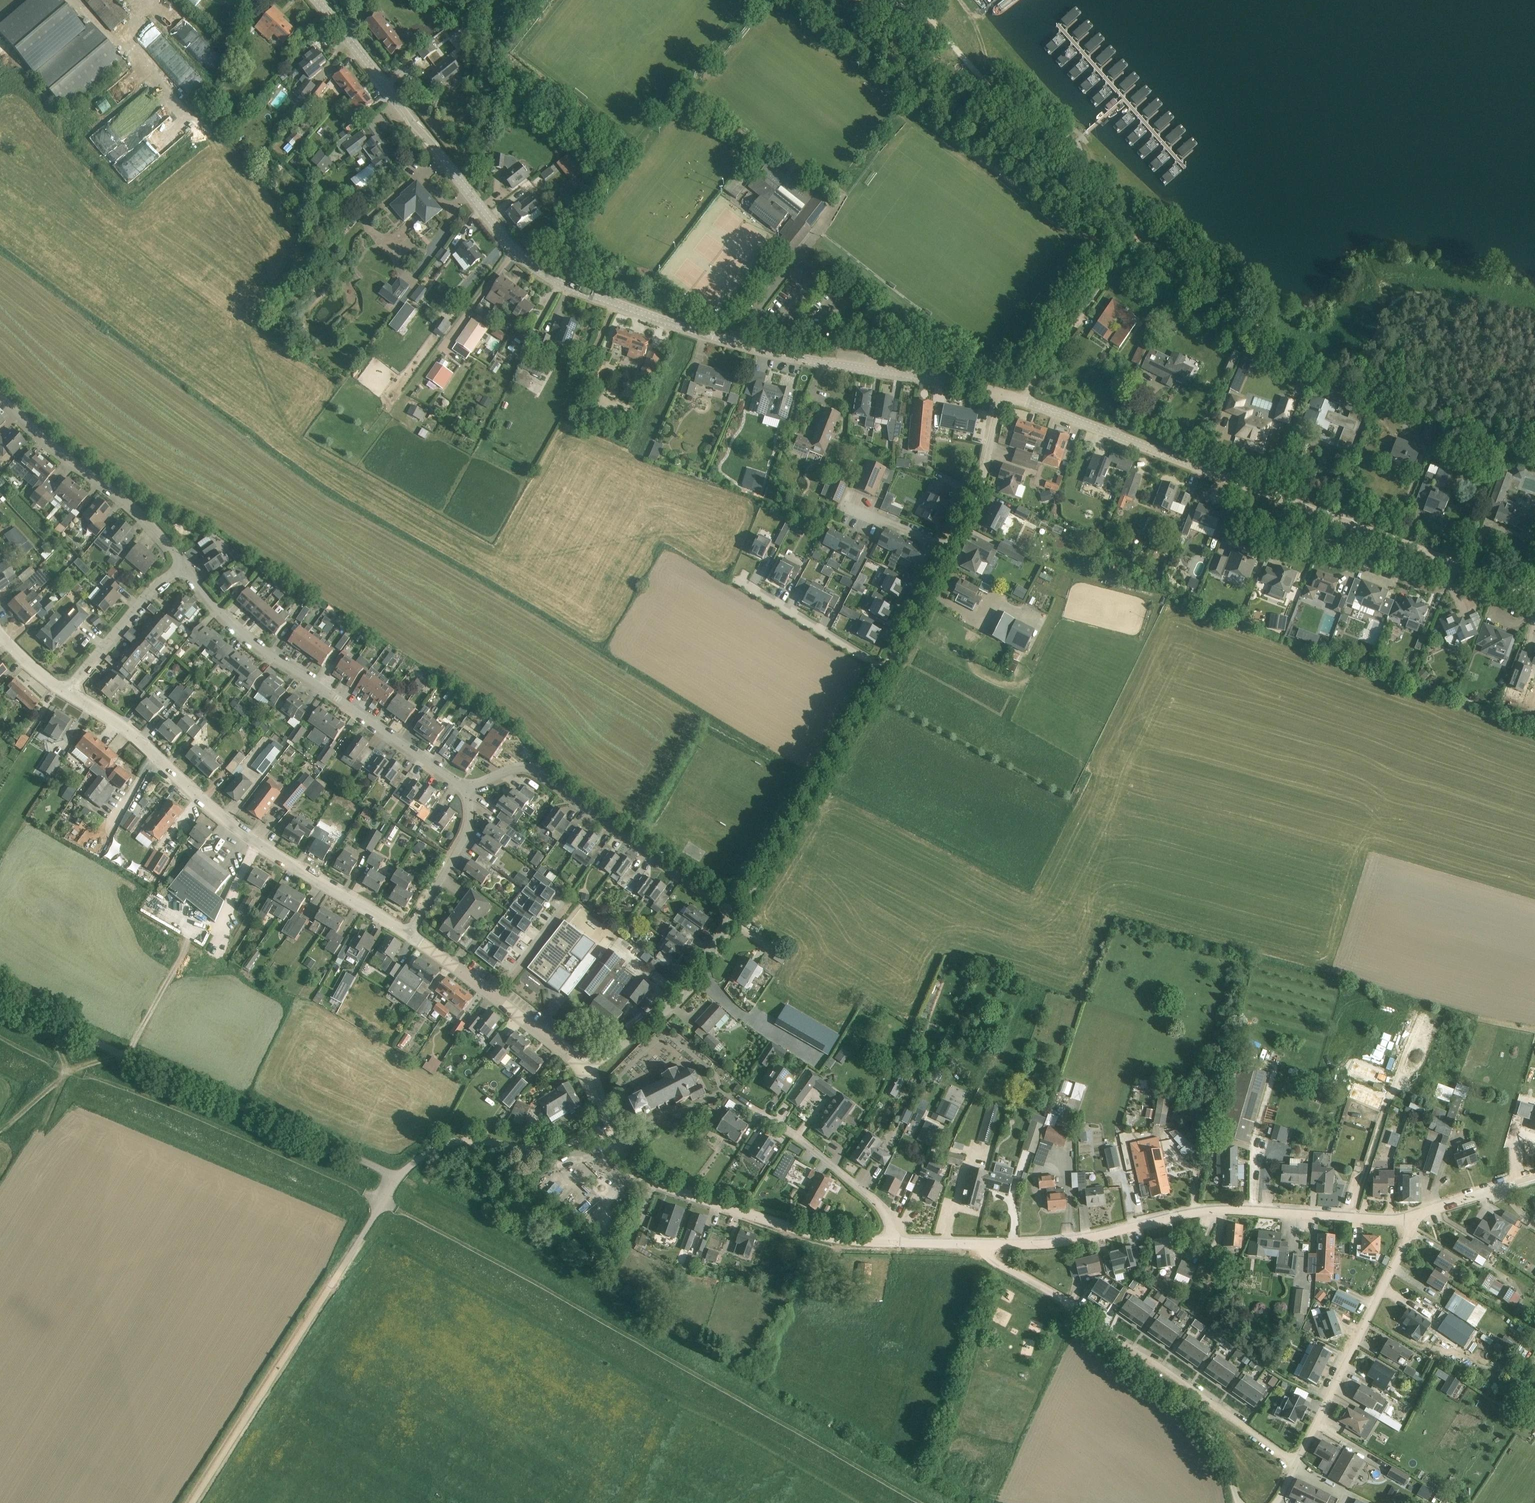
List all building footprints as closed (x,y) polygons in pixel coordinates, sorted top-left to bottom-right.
[(83,28),(60,0),(29,0),(0,25),(0,33),(67,112),(125,62),(90,22),(83,28)] [(105,24),(111,31),(128,17),(114,0),(84,0),(105,24)] [(285,42),(295,31),(278,14),(280,13),(275,7),(261,22),(261,23),(256,28),(269,40),(275,33),(285,42)] [(365,22),(392,55),(404,45),(377,12),(365,22)] [(438,34),(442,39),(453,30),(450,26),(438,34)] [(430,40),(417,50),(424,60),(437,50),(430,40)] [(308,81),(322,70),(320,67),(326,62),(316,48),(304,58),(306,61),(300,65),(306,73),(303,76),(300,81),(303,83),(293,96),(304,104),(312,92),(316,87),(308,81)] [(429,76),(437,86),(444,81),(445,83),(462,70),(452,57),(437,68),(438,70),(429,76)] [(347,95),(360,85),(345,67),(333,78),(347,95)] [(961,80),(968,89),(974,84),(966,75),(961,80)] [(312,92),(319,97),(327,86),(320,81),(316,87),(312,92)] [(361,113),(374,102),(360,85),(347,95),(361,113)] [(346,129),(349,133),(360,124),(356,118),(344,127),(346,129)] [(373,123),(354,138),(353,139),(344,146),(348,151),(349,153),(352,157),(362,149),(373,163),(351,180),(362,195),(388,175),(384,170),(390,166),(388,163),(396,157),(380,135),(382,134),(373,123)] [(339,135),(342,139),(349,133),(346,129),(339,135)] [(302,138),(294,131),(286,140),(289,143),(284,149),(288,153),(302,138)] [(503,176),(513,188),(528,176),(520,164),(518,165),(514,158),(505,157),(505,155),(497,154),(497,167),(503,168),(503,166),(506,166),(507,167),(508,167),(510,170),(503,176)] [(569,154),(557,163),(569,178),(580,168),(569,154)] [(335,166),(327,155),(318,166),(324,174),(335,166)] [(265,175),(272,167),(264,161),(257,169),(265,175)] [(792,181),(787,177),(768,162),(748,187),(761,197),(752,209),(777,229),(789,213),(794,216),(780,233),(784,236),(777,244),(790,255),(811,229),(812,228),(810,227),(827,206),(793,179),(792,181)] [(541,174),(545,180),(554,172),(550,167),(541,174)] [(426,224),(437,214),(435,212),(440,208),(417,181),(401,195),(402,196),(391,206),(405,222),(416,212),(426,224)] [(567,196),(562,189),(553,196),(560,206),(569,200),(568,198),(570,197),(569,195),(567,196)] [(507,212),(517,225),(543,205),(534,193),(520,205),(519,203),(507,212)] [(471,266),(482,258),(469,242),(456,252),(462,258),(464,257),(471,266)] [(445,250),(438,259),(444,264),(451,254),(445,250)] [(512,295),(517,287),(502,277),(486,299),(495,305),(494,307),(495,308),(502,298),(502,299),(506,291),(512,295)] [(407,289),(397,281),(392,287),(384,298),(395,306),(403,295),(407,289)] [(411,298),(416,301),(426,288),(421,284),(411,298)] [(524,322),(529,315),(535,307),(524,300),(528,294),(517,287),(512,295),(506,291),(502,299),(502,298),(495,308),(499,310),(502,306),(505,301),(517,309),(513,315),(524,322)] [(1134,314),(1133,314),(1113,300),(1092,330),(1107,341),(1113,332),(1107,328),(1116,316),(1124,321),(1110,342),(1120,348),(1135,324),(1130,321),(1134,314)] [(407,304),(390,326),(398,332),(415,310),(407,304)] [(1166,327),(1177,332),(1182,320),(1171,316),(1166,327)] [(445,334),(452,324),(442,317),(435,326),(445,334)] [(569,347),(578,324),(565,319),(563,325),(555,323),(552,331),(558,333),(555,342),(569,347)] [(483,335),(487,330),(472,320),(457,342),(458,343),(454,349),(467,358),(471,352),(472,353),(480,340),(483,342),(486,337),(483,335)] [(646,354),(651,339),(618,328),(613,343),(646,354)] [(506,336),(502,333),(498,338),(502,341),(506,336)] [(547,348),(551,336),(542,334),(538,345),(547,348)] [(1139,348),(1132,362),(1139,365),(1145,351),(1139,348)] [(644,374),(650,377),(660,355),(651,350),(639,375),(643,377),(644,374)] [(1174,352),(1171,358),(1169,362),(1156,356),(1157,353),(1151,350),(1143,367),(1164,377),(1161,383),(1171,388),(1176,379),(1185,384),(1192,368),(1183,364),(1186,358),(1174,352)] [(1227,363),(1235,366),(1241,354),(1232,350),(1227,363)] [(497,373),(502,364),(496,361),(491,370),(497,373)] [(453,373),(437,362),(427,378),(443,389),(453,373)] [(602,377),(605,367),(596,364),(593,374),(602,377)] [(728,393),(733,376),(717,372),(713,371),(714,370),(700,366),(696,382),(715,387),(714,389),(728,393)] [(522,368),(519,372),(526,376),(529,372),(522,368)] [(685,381),(682,393),(693,397),(696,385),(685,381)] [(779,388),(777,388),(757,382),(753,396),(754,396),(749,411),(765,415),(774,418),(779,419),(780,417),(787,419),(792,401),(794,391),(779,387),(779,388)] [(622,388),(610,383),(605,393),(617,398),(622,388)] [(869,407),(872,392),(858,390),(853,415),(867,417),(865,427),(874,429),(875,424),(877,409),(869,407)] [(1247,397),(1242,395),(1233,392),(1227,409),(1242,415),(1236,436),(1264,444),(1271,423),(1250,417),(1252,411),(1243,408),(1247,397)] [(882,397),(879,396),(875,424),(887,426),(889,441),(894,442),(897,420),(889,418),(890,413),(891,413),(892,407),(891,407),(893,398),(889,398),(890,395),(883,394),(882,397)] [(485,396),(480,403),(488,408),(492,400),(485,396)] [(1348,418),(1334,413),(1337,406),(1313,396),(1303,421),(1327,430),(1330,423),(1344,428),(1336,447),(1349,452),(1363,416),(1350,411),(1348,418)] [(1290,424),(1298,402),(1281,397),(1274,419),(1290,424)] [(914,417),(912,417),(910,438),(930,440),(933,402),(915,401),(914,417)] [(411,404),(407,414),(422,421),(426,411),(411,404)] [(941,427),(964,432),(974,434),(978,412),(945,405),(941,427)] [(827,448),(840,414),(826,409),(813,442),(827,448)] [(797,415),(793,413),(789,422),(793,424),(797,415)] [(1027,444),(1034,425),(1019,420),(1014,433),(1015,433),(1012,439),(1027,444)] [(1428,420),(1422,436),(1434,441),(1441,425),(1428,420)] [(1043,441),(1048,429),(1034,425),(1027,444),(1036,446),(1034,452),(1039,440),(1043,441)] [(1043,442),(1048,429),(1043,441),(1039,440),(1034,452),(1045,456),(1043,462),(1058,468),(1069,436),(1053,431),(1048,444),(1043,442)] [(12,455),(25,442),(12,430),(3,438),(0,435),(0,453),(3,456),(8,450),(12,455)] [(827,448),(813,442),(798,436),(795,445),(793,450),(808,455),(810,451),(823,457),(827,448)] [(930,440),(910,438),(909,451),(929,452),(930,440)] [(1391,455),(1414,464),(1420,447),(1397,438),(1391,455)] [(654,445),(650,455),(656,458),(660,448),(661,447),(655,444),(654,445)] [(37,454),(35,456),(29,451),(12,472),(18,477),(19,476),(22,479),(29,471),(34,475),(46,461),(37,454)] [(1110,462),(1117,465),(1118,464),(1097,456),(1092,468),(1089,467),(1084,482),(1101,488),(1110,462)] [(1116,468),(1129,473),(1133,462),(1121,457),(1118,464),(1117,465),(1116,468)] [(899,467),(910,468),(910,459),(899,458),(899,467)] [(1041,463),(1032,460),(1024,458),(1022,465),(1038,471),(1041,463)] [(48,478),(56,469),(46,461),(34,475),(39,479),(32,487),(36,491),(30,498),(37,504),(54,484),(48,478)] [(874,496),(878,487),(886,469),(867,461),(856,489),(874,496)] [(1020,485),(1024,471),(1004,464),(999,478),(1005,480),(1001,491),(1014,496),(1018,484),(1020,485)] [(1424,510),(1442,517),(1449,496),(1441,493),(1449,471),(1430,464),(1427,471),(1437,475),(1433,486),(1423,482),(1417,497),(1427,501),(1424,510)] [(1319,469),(1307,465),(1305,472),(1316,476),(1319,469)] [(761,491),(766,474),(749,468),(743,485),(761,491)] [(1058,492),(1060,485),(1065,469),(1061,468),(1056,483),(1047,480),(1044,487),(1052,490),(1058,492)] [(1514,503),(1503,499),(1512,475),(1502,471),(1487,510),(1497,514),(1495,520),(1533,533),(1534,527),(1534,510),(1533,513),(1513,506),(1514,503)] [(1132,502),(1138,486),(1142,476),(1130,472),(1126,481),(1117,507),(1123,509),(1126,500),(1132,502)] [(65,501),(77,487),(68,478),(59,488),(54,484),(37,504),(43,509),(52,499),(61,506),(65,501)] [(834,480),(826,498),(840,504),(847,485),(834,480)] [(949,489),(940,485),(934,481),(922,506),(920,505),(916,514),(937,525),(943,511),(946,513),(950,504),(943,501),(949,489)] [(1186,505),(1190,496),(1177,491),(1178,487),(1163,481),(1153,504),(1169,511),(1174,498),(1178,500),(1177,502),(1186,505)] [(75,510),(87,495),(77,487),(65,501),(75,510)] [(1050,490),(1040,493),(1042,502),(1053,499),(1050,490)] [(888,492),(881,508),(888,511),(895,495),(888,492)] [(100,521),(110,510),(98,499),(83,516),(91,523),(87,529),(96,536),(105,525),(100,521)] [(995,503),(983,525),(998,532),(1010,510),(995,503)] [(1215,530),(1221,514),(1207,509),(1208,507),(1199,504),(1193,521),(1215,530)] [(1016,514),(1026,520),(1031,512),(1020,506),(1016,514)] [(71,513),(61,523),(61,524),(66,529),(76,517),(71,513)] [(128,532),(131,529),(120,520),(112,529),(107,526),(97,538),(118,556),(134,537),(128,532)] [(1187,536),(1192,524),(1186,521),(1182,533),(1187,536)] [(60,523),(53,530),(59,537),(66,529),(61,524),(61,523),(60,523)] [(790,530),(795,532),(799,525),(794,523),(790,530)] [(18,548),(28,541),(15,527),(7,533),(18,548)] [(835,550),(842,536),(831,530),(828,536),(824,543),(823,544),(835,550)] [(890,551),(897,536),(886,530),(880,542),(878,545),(879,545),(890,551)] [(781,532),(775,544),(781,547),(787,534),(781,532)] [(751,552),(763,559),(771,542),(759,536),(751,552)] [(846,556),(854,542),(842,536),(835,550),(846,556)] [(901,557),(908,542),(897,536),(890,551),(901,557)] [(968,553),(962,566),(975,573),(982,560),(990,565),(997,551),(993,548),(994,547),(971,536),(963,551),(968,553)] [(54,550),(47,542),(44,545),(44,544),(41,547),(45,551),(41,555),(46,560),(52,553),(52,552),(54,550)] [(215,549),(217,548),(212,542),(202,549),(206,555),(207,555),(208,557),(202,562),(210,573),(225,562),(216,550),(215,549)] [(863,551),(865,548),(854,542),(846,556),(857,562),(863,551)] [(912,562),(920,548),(908,542),(901,557),(912,562)] [(1012,547),(1003,542),(1003,543),(1002,542),(998,550),(1008,556),(1009,555),(1017,560),(1021,552),(1012,547)] [(127,559),(145,573),(157,559),(150,553),(149,555),(143,550),(144,549),(138,544),(127,559)] [(241,557),(235,548),(228,552),(234,561),(241,557)] [(924,568),(931,554),(920,548),(912,562),(924,568)] [(1242,553),(1241,553),(1233,549),(1229,560),(1216,555),(1209,573),(1223,578),(1225,572),(1248,581),(1256,561),(1241,556),(1242,553)] [(857,562),(862,564),(868,553),(863,551),(857,562)] [(112,556),(107,562),(112,566),(117,561),(112,556)] [(836,563),(830,560),(827,565),(833,568),(836,563)] [(18,578),(18,577),(15,574),(6,561),(0,565),(0,591),(9,584),(18,578)] [(897,564),(891,561),(888,566),(894,569),(897,564)] [(772,580),(785,586),(789,578),(795,580),(801,568),(796,565),(793,570),(781,563),(772,580)] [(90,571),(85,565),(80,570),(86,575),(90,571)] [(826,566),(823,572),(831,576),(834,569),(826,566)] [(35,573),(30,567),(18,577),(18,578),(23,584),(35,573)] [(115,580),(120,574),(112,567),(107,573),(115,580)] [(1289,594),(1294,581),(1290,580),(1293,572),(1278,567),(1277,571),(1267,568),(1262,581),(1272,585),(1271,587),(1289,594)] [(907,570),(901,568),(898,573),(904,576),(907,570)] [(882,589),(899,597),(905,585),(896,581),(899,575),(887,569),(884,574),(888,576),(882,589)] [(29,590),(37,584),(45,576),(40,570),(35,573),(23,584),(29,590)] [(242,572),(237,576),(233,571),(217,583),(225,593),(235,586),(240,593),(250,582),(246,578),(242,572)] [(1324,601),(1329,603),(1333,595),(1338,581),(1332,579),(1333,577),(1318,571),(1312,588),(1306,586),(1302,597),(1313,601),(1317,590),(1327,593),(1324,601)] [(860,573),(857,580),(856,582),(863,586),(868,577),(860,573)] [(269,582),(272,578),(266,574),(264,578),(269,582)] [(121,589),(121,588),(106,575),(100,584),(104,588),(92,602),(104,612),(112,603),(114,604),(120,597),(114,592),(118,587),(121,589)] [(121,575),(116,581),(119,584),(125,578),(121,575)] [(854,582),(844,576),(840,583),(851,588),(854,582)] [(1197,590),(1201,581),(1191,577),(1187,586),(1197,590)] [(961,580),(954,592),(976,603),(979,597),(975,595),(979,588),(961,580)] [(1379,613),(1384,600),(1388,591),(1370,584),(1370,583),(1362,580),(1358,589),(1353,587),(1352,587),(1348,596),(1346,603),(1347,603),(1353,605),(1352,609),(1373,616),(1375,611),(1379,613)] [(72,590),(77,594),(82,588),(77,584),(72,590)] [(62,589),(66,594),(71,590),(67,585),(62,589)] [(1018,586),(1013,594),(1023,599),(1027,591),(1018,586)] [(62,598),(66,594),(62,589),(57,593),(62,598)] [(245,608),(256,596),(249,589),(238,601),(245,608)] [(284,595),(278,589),(273,594),(280,600),(284,595)] [(805,603),(818,609),(825,594),(812,589),(805,603)] [(31,602),(38,595),(33,590),(27,597),(23,593),(19,596),(19,595),(8,605),(16,615),(31,602)] [(870,612),(887,620),(893,608),(884,604),(887,598),(875,592),(872,597),(876,599),(870,612)] [(1342,614),(1346,603),(1348,596),(1338,593),(1337,597),(1334,604),(1332,610),(1342,614)] [(196,603),(189,598),(188,599),(181,594),(176,600),(178,602),(174,607),(174,606),(169,613),(166,617),(173,622),(173,623),(190,637),(192,635),(180,625),(187,617),(190,620),(199,609),(194,605),(196,603)] [(297,602),(302,606),(308,598),(302,594),(297,602)] [(818,609),(831,614),(838,600),(825,594),(818,609)] [(253,615),(264,603),(256,596),(245,608),(253,615)] [(1422,624),(1428,606),(1421,603),(1422,601),(1413,598),(1413,600),(1405,597),(1403,606),(1396,603),(1391,617),(1398,619),(1399,616),(1422,624)] [(41,606),(42,607),(47,612),(54,605),(48,599),(41,606)] [(25,625),(40,611),(39,610),(35,605),(34,606),(31,602),(16,615),(25,625)] [(261,622),(272,609),(264,603),(253,615),(261,622)] [(88,616),(76,604),(64,617),(76,629),(88,616)] [(840,614),(845,616),(848,609),(844,606),(840,614)] [(310,610),(305,607),(297,620),(301,623),(310,610)] [(284,611),(279,616),(272,609),(261,622),(268,629),(284,611)] [(287,623),(285,621),(289,616),(284,611),(268,629),(276,636),(287,623)] [(986,633),(1003,642),(1021,651),(1032,629),(997,611),(986,633)] [(173,622),(166,617),(160,612),(153,621),(151,620),(147,625),(161,636),(165,632),(166,634),(171,628),(169,626),(173,623),(173,622)] [(1288,617),(1271,614),(1269,628),(1285,631),(1288,617)] [(1478,635),(1471,620),(1464,623),(1462,618),(1458,620),(1455,614),(1440,621),(1448,637),(1456,633),(1461,643),(1478,635)] [(857,635),(874,643),(881,631),(872,627),(875,621),(862,615),(859,620),(864,622),(857,635)] [(97,616),(92,619),(96,625),(101,621),(97,616)] [(64,643),(76,629),(64,617),(57,625),(51,620),(36,636),(52,651),(62,641),(64,643)] [(331,620),(327,624),(332,628),(336,623),(331,620)] [(202,654),(218,635),(213,631),(212,632),(201,623),(192,635),(190,637),(188,639),(194,644),(196,642),(202,647),(203,646),(206,648),(202,654)] [(308,633),(311,630),(313,627),(309,624),(304,630),(300,627),(289,642),(297,648),(308,633)] [(167,642),(161,636),(147,625),(143,629),(145,631),(137,640),(150,650),(156,655),(159,651),(160,652),(165,646),(164,645),(167,642)] [(1510,650),(1514,638),(1501,633),(1502,631),(1493,628),(1492,630),(1483,627),(1477,645),(1484,647),(1483,652),(1495,657),(1496,653),(1506,657),(1508,649),(1510,650)] [(340,651),(349,639),(353,634),(344,628),(341,633),(345,635),(335,647),(340,651)] [(306,653),(319,635),(315,632),(312,636),(308,633),(297,648),(300,651),(301,649),(306,653)] [(1312,633),(1308,642),(1317,645),(1320,636),(1312,633)] [(219,665),(232,649),(222,640),(223,638),(218,635),(202,654),(207,658),(210,654),(215,658),(213,659),(219,665)] [(325,645),(321,642),(323,638),(319,635),(306,653),(312,657),(311,658),(314,661),(325,645)] [(147,654),(150,650),(137,640),(129,649),(128,648),(124,652),(138,664),(141,660),(143,662),(148,655),(147,654)] [(314,661),(322,667),(333,652),(329,648),(332,644),(327,641),(325,645),(314,661)] [(237,674),(249,660),(244,656),(243,658),(232,649),(219,665),(225,670),(227,668),(232,672),(233,671),(237,674)] [(343,651),(336,661),(340,664),(345,656),(347,657),(348,655),(343,651)] [(135,668),(138,664),(124,652),(120,657),(122,658),(114,668),(115,668),(127,678),(130,681),(134,676),(132,675),(137,669),(135,668)] [(392,658),(389,655),(383,662),(387,665),(392,658)] [(171,661),(164,656),(161,659),(168,665),(171,661)] [(355,663),(347,657),(345,656),(340,664),(333,675),(337,677),(339,674),(345,678),(355,663)] [(397,661),(393,658),(389,663),(393,667),(397,661)] [(262,675),(263,674),(252,665),(254,664),(249,660),(237,674),(241,677),(240,678),(246,683),(244,685),(250,690),(252,688),(262,675)] [(367,664),(363,669),(355,663),(345,678),(349,681),(347,685),(351,688),(359,677),(363,680),(368,672),(369,672),(372,667),(367,664)] [(1526,684),(1531,668),(1516,663),(1511,679),(1526,684)] [(128,683),(130,681),(127,678),(115,668),(112,672),(111,671),(102,682),(100,681),(95,687),(111,700),(120,689),(122,691),(128,685),(123,681),(124,680),(128,683)] [(1429,675),(1423,668),(1416,675),(1422,682),(1429,675)] [(378,679),(369,672),(368,672),(363,680),(355,691),(359,693),(361,690),(366,694),(367,694),(378,679)] [(145,678),(152,684),(155,680),(148,674),(145,678)] [(252,688),(259,693),(268,680),(262,675),(252,688)] [(274,707),(287,691),(275,682),(277,681),(271,677),(268,680),(259,693),(255,698),(265,707),(268,703),(274,707)] [(1501,685),(1504,685),(1507,683),(1507,680),(1505,677),(1502,677),(1499,679),(1499,682),(1501,685)] [(31,711),(39,702),(15,679),(8,687),(10,689),(5,693),(13,700),(16,697),(31,711)] [(375,700),(386,685),(378,679),(367,694),(366,694),(364,697),(368,700),(373,693),(377,697),(375,700)] [(402,682),(398,680),(393,686),(397,689),(402,682)] [(416,690),(420,693),(426,685),(422,682),(419,686),(416,690)] [(175,702),(187,688),(182,684),(180,687),(178,686),(169,697),(175,702)] [(379,703),(384,707),(395,691),(386,685),(375,700),(373,703),(377,706),(379,703)] [(191,696),(185,691),(187,688),(175,702),(182,707),(191,696)] [(299,721),(310,709),(298,700),(300,699),(294,694),(282,710),(293,719),(294,717),(299,721)] [(138,711),(150,722),(160,712),(165,707),(153,696),(148,701),(148,700),(138,711)] [(395,720),(407,702),(398,696),(388,710),(392,714),(390,716),(395,720)] [(235,699),(230,704),(235,708),(239,703),(235,699)] [(464,703),(470,708),(473,704),(467,699),(464,703)] [(401,720),(406,723),(417,709),(407,702),(395,720),(399,723),(401,720)] [(239,704),(234,709),(239,713),(243,708),(239,704)] [(423,740),(436,722),(426,715),(430,710),(425,706),(421,711),(426,715),(414,731),(417,733),(416,735),(423,740)] [(319,737),(332,717),(319,708),(309,722),(316,728),(313,733),(319,737)] [(196,714),(200,718),(202,716),(204,714),(200,710),(196,714)] [(69,722),(70,721),(68,720),(68,718),(64,716),(63,717),(56,712),(50,723),(50,724),(47,730),(59,737),(62,731),(63,732),(69,722)] [(205,719),(202,716),(200,718),(196,724),(199,727),(205,719)] [(188,733),(195,724),(187,717),(176,728),(170,722),(160,732),(172,743),(182,733),(181,733),(183,730),(187,734),(188,733)] [(335,741),(345,727),(332,717),(319,737),(324,741),(328,736),(335,741)] [(205,719),(199,727),(196,724),(195,724),(188,733),(194,739),(202,729),(208,722),(205,719)] [(257,729),(264,736),(270,729),(262,722),(257,729)] [(454,728),(454,727),(449,724),(445,729),(436,722),(423,740),(430,745),(431,743),(434,745),(446,729),(450,732),(454,728)] [(510,740),(513,735),(498,724),(490,733),(504,743),(507,738),(510,740)] [(306,731),(299,725),(289,739),(297,745),(306,731)] [(15,746),(21,750),(29,738),(18,731),(14,738),(14,739),(13,741),(17,743),(15,746)] [(95,763),(107,748),(89,733),(76,747),(76,748),(72,753),(84,764),(84,765),(90,770),(95,763)] [(500,747),(504,743),(490,733),(484,742),(500,754),(503,749),(500,747)] [(450,747),(456,737),(452,735),(446,744),(450,747)] [(363,767),(373,752),(368,748),(367,750),(365,748),(369,743),(359,736),(345,754),(355,761),(351,766),(359,772),(363,767)] [(471,740),(468,745),(474,750),(478,745),(474,742),(471,740)] [(500,754),(484,742),(477,752),(479,754),(491,762),(494,757),(497,758),(500,754)] [(476,758),(479,754),(477,752),(474,750),(468,745),(466,744),(459,754),(475,765),(479,760),(476,758)] [(208,757),(214,751),(208,746),(203,752),(197,747),(187,757),(198,768),(208,757)] [(335,751),(328,746),(318,760),(325,765),(335,751)] [(19,752),(13,748),(7,757),(14,761),(19,752)] [(120,788),(128,776),(113,764),(118,757),(107,748),(95,763),(90,770),(98,777),(84,796),(100,809),(115,789),(108,783),(110,780),(120,788)] [(390,764),(390,763),(382,758),(384,755),(376,748),(373,752),(363,767),(370,772),(371,773),(369,776),(369,779),(373,782),(376,781),(378,778),(380,779),(382,776),(390,764)] [(263,775),(276,758),(275,757),(277,755),(272,751),(270,753),(265,750),(252,767),(263,775)] [(220,768),(214,762),(220,757),(214,751),(208,757),(198,768),(210,778),(220,768)] [(40,769),(52,776),(63,759),(51,752),(40,769)] [(240,752),(226,769),(232,774),(246,757),(240,752)] [(21,765),(29,758),(24,753),(17,761),(21,765)] [(472,769),(475,765),(459,754),(453,763),(466,773),(470,767),(472,769)] [(397,789),(400,785),(406,777),(401,773),(400,774),(399,773),(402,767),(392,760),(390,763),(390,764),(382,776),(391,782),(390,784),(397,789)] [(394,794),(410,806),(412,803),(413,803),(415,800),(423,787),(415,782),(418,778),(409,772),(406,777),(400,785),(397,789),(394,794)] [(299,782),(307,789),(315,781),(306,773),(298,781),(299,782)] [(238,802),(253,784),(241,774),(226,792),(238,802)] [(325,788),(316,780),(308,789),(318,798),(325,788)] [(281,794),(267,782),(266,782),(254,797),(256,799),(247,810),(261,820),(281,794)] [(289,811),(308,790),(307,789),(299,782),(280,803),(289,811)] [(436,791),(426,784),(423,787),(415,800),(413,803),(412,803),(410,806),(419,813),(417,816),(424,821),(425,821),(427,819),(436,806),(439,802),(434,798),(433,799),(431,798),(436,791)] [(69,786),(63,796),(70,801),(76,790),(69,786)] [(530,802),(536,795),(524,787),(521,792),(522,793),(520,794),(514,790),(507,799),(507,800),(519,807),(518,808),(522,810),(526,813),(531,816),(535,811),(526,804),(529,801),(530,802)] [(513,829),(509,826),(514,818),(512,817),(518,808),(519,807),(507,800),(507,799),(504,797),(497,807),(503,812),(502,813),(501,812),(497,818),(501,821),(509,826),(512,829),(516,832),(517,831),(513,829)] [(144,798),(140,803),(145,807),(149,802),(144,798)] [(174,822),(183,811),(169,800),(161,811),(174,822)] [(379,814),(384,807),(381,805),(378,808),(375,805),(373,809),(376,811),(376,812),(379,814)] [(456,814),(446,806),(442,811),(436,806),(427,819),(425,821),(424,821),(422,825),(427,828),(429,825),(430,826),(432,823),(433,824),(435,821),(445,829),(456,814)] [(91,811),(85,807),(79,815),(85,819),(91,811)] [(362,815),(370,820),(374,813),(366,808),(362,815)] [(564,832),(571,823),(566,820),(565,821),(562,820),(566,815),(556,808),(543,826),(553,833),(553,837),(558,841),(564,832)] [(140,833),(153,843),(156,839),(159,841),(174,822),(161,811),(160,812),(156,810),(142,828),(144,829),(140,833)] [(392,815),(383,810),(380,815),(389,820),(392,815)] [(132,833),(141,820),(133,814),(124,828),(132,833)] [(310,837),(315,828),(297,816),(292,825),(291,825),(284,836),(298,845),(304,836),(309,839),(310,837)] [(588,835),(587,835),(579,829),(582,826),(573,820),(571,823),(564,832),(571,837),(567,843),(577,850),(577,851),(579,847),(588,835)] [(491,824),(484,834),(487,836),(499,844),(502,846),(505,848),(511,839),(516,832),(512,829),(509,826),(501,821),(498,826),(497,828),(491,824)] [(328,837),(329,835),(332,829),(319,822),(315,828),(310,837),(317,841),(310,852),(324,860),(330,848),(334,841),(328,837)] [(204,845),(212,834),(200,824),(191,835),(192,836),(187,841),(193,846),(198,840),(204,845)] [(415,833),(418,827),(413,824),(410,830),(415,833)] [(72,827),(69,831),(75,835),(78,832),(72,827)] [(371,851),(381,836),(373,831),(364,847),(371,851)] [(589,832),(587,835),(588,835),(579,847),(577,851),(577,850),(572,857),(587,867),(588,866),(590,867),(595,861),(594,860),(597,856),(603,849),(597,845),(597,846),(595,845),(600,839),(589,832)] [(495,856),(502,846),(499,844),(487,836),(481,844),(478,842),(472,850),(480,856),(484,859),(489,852),(495,856)] [(426,847),(421,842),(413,849),(417,854),(426,847)] [(621,859),(620,859),(613,853),(615,850),(606,844),(603,849),(597,856),(604,861),(600,867),(610,875),(613,871),(612,871),(621,859)] [(357,862),(350,858),(352,854),(345,850),(335,867),(350,875),(357,862)] [(216,894),(224,883),(231,876),(199,851),(168,890),(184,903),(187,900),(215,922),(225,901),(216,894)] [(159,852),(149,869),(160,876),(170,859),(159,852)] [(364,884),(378,892),(385,879),(376,874),(384,860),(373,853),(367,862),(375,867),(372,871),(364,884)] [(492,865),(490,863),(484,859),(480,856),(477,861),(478,862),(477,864),(472,861),(465,871),(483,884),(490,874),(487,872),(492,865)] [(631,880),(636,873),(631,869),(630,870),(628,869),(633,863),(623,856),(620,859),(621,859),(612,871),(613,871),(621,878),(617,883),(624,889),(628,884),(631,880)] [(537,867),(540,863),(534,858),(531,863),(537,867)] [(547,870),(542,866),(538,871),(543,875),(547,870)] [(654,883),(646,877),(648,874),(640,868),(636,873),(631,880),(638,885),(633,891),(643,899),(646,895),(654,883)] [(262,890),(270,877),(256,869),(248,882),(262,890)] [(405,908),(413,896),(406,892),(414,879),(399,869),(392,881),(399,885),(390,899),(405,908)] [(531,880),(520,872),(514,879),(526,887),(531,880)] [(545,878),(542,883),(548,888),(552,883),(545,878)] [(669,897),(663,893),(666,889),(665,889),(666,887),(656,880),(654,883),(646,895),(655,901),(654,903),(661,909),(669,897)] [(534,892),(527,886),(522,892),(542,907),(546,901),(549,903),(556,894),(541,883),(534,892)] [(569,884),(564,891),(567,893),(572,887),(569,884)] [(278,917),(296,892),(284,885),(275,901),(273,904),(274,905),(273,905),(278,908),(274,915),(278,917)] [(466,932),(475,920),(479,922),(492,906),(471,890),(441,930),(457,943),(466,932)] [(297,913),(306,898),(296,892),(278,917),(285,921),(291,910),(297,913)] [(542,907),(522,892),(522,893),(529,898),(523,907),(515,902),(511,908),(530,922),(534,916),(537,918),(544,909),(542,907)] [(245,913),(253,899),(247,895),(238,909),(245,913)] [(274,905),(273,904),(267,901),(261,912),(267,915),(273,905),(274,905)] [(598,907),(591,902),(587,907),(593,913),(598,907)] [(684,927),(694,934),(697,929),(696,928),(697,925),(702,929),(709,919),(691,906),(684,915),(679,912),(674,920),(682,925),(681,925),(684,927)] [(327,926),(334,914),(323,908),(316,920),(313,924),(312,924),(309,930),(315,933),(321,923),(327,926)] [(530,922),(511,908),(510,908),(518,914),(511,923),(503,917),(499,923),(518,937),(523,932),(525,934),(533,924),(530,922)] [(337,933),(344,921),(334,914),(327,926),(332,929),(329,934),(328,934),(325,939),(329,942),(325,949),(334,954),(344,938),(337,933)] [(286,940),(293,944),(307,921),(300,917),(296,924),(289,936),(288,936),(286,940)] [(296,924),(296,923),(289,920),(282,932),(288,936),(289,936),(296,924)] [(597,946),(565,921),(528,968),(559,993),(561,991),(568,996),(587,973),(589,975),(599,962),(589,955),(597,946)] [(518,937),(499,923),(506,929),(499,938),(492,932),(487,938),(506,953),(511,947),(514,949),(521,940),(518,937)] [(679,934),(674,930),(675,928),(671,925),(670,925),(669,925),(668,925),(661,934),(661,935),(661,936),(667,940),(666,940),(669,942),(670,942),(682,950),(687,942),(691,945),(697,936),(694,934),(684,927),(679,934)] [(639,938),(640,931),(633,930),(632,937),(639,938)] [(364,948),(371,952),(378,941),(370,936),(362,931),(359,937),(356,935),(348,949),(344,946),(338,957),(344,961),(347,954),(356,959),(357,959),(361,953),(364,948)] [(375,956),(384,962),(387,957),(392,960),(402,945),(388,936),(375,956)] [(685,953),(682,950),(670,942),(669,942),(666,940),(667,940),(661,936),(663,937),(656,947),(661,951),(657,957),(668,966),(672,961),(671,961),(673,959),(678,963),(685,953)] [(642,937),(638,943),(642,946),(646,941),(642,937)] [(506,953),(487,938),(494,944),(487,953),(480,947),(475,954),(494,968),(499,962),(502,964),(509,955),(506,953)] [(780,949),(773,959),(781,965),(788,954),(780,949)] [(589,975),(579,988),(595,1001),(589,1009),(612,1027),(623,1013),(621,1011),(630,999),(637,1005),(651,988),(637,977),(636,979),(622,968),(626,963),(609,950),(599,962),(589,975)] [(260,954),(255,951),(244,966),(249,970),(260,954)] [(654,959),(655,957),(646,951),(641,958),(649,965),(654,959)] [(316,961),(309,957),(304,964),(311,969),(316,961)] [(743,957),(730,978),(744,987),(758,966),(743,957)] [(429,965),(421,959),(420,958),(412,968),(407,965),(388,992),(418,1013),(427,999),(426,999),(429,995),(425,992),(430,985),(431,985),(440,972),(433,967),(431,970),(427,967),(429,965)] [(654,968),(658,962),(654,959),(649,965),(654,968)] [(393,962),(386,972),(395,978),(401,967),(393,962)] [(333,999),(342,1003),(356,978),(347,973),(333,999)] [(449,1001),(460,988),(447,977),(436,991),(449,1001)] [(462,1012),(473,998),(460,988),(449,1001),(445,1007),(439,1014),(444,1018),(455,1006),(462,1012)] [(313,1001),(319,1004),(325,996),(318,992),(313,1001)] [(428,1014),(434,1004),(427,999),(418,1013),(422,1016),(424,1012),(428,1014)] [(439,1014),(445,1007),(439,1002),(433,1009),(439,1014)] [(709,1035),(707,1034),(725,1013),(714,1003),(696,1023),(701,1027),(696,1032),(704,1040),(704,1041),(714,1050),(720,1043),(709,1034),(709,1035)] [(828,1055),(840,1034),(786,1003),(774,1024),(828,1055)] [(493,1029),(494,1027),(500,1019),(489,1010),(483,1017),(481,1016),(479,1018),(475,1015),(466,1026),(465,1025),(465,1027),(474,1033),(477,1029),(488,1038),(494,1030),(493,1029)] [(465,1027),(465,1025),(458,1020),(449,1034),(457,1039),(465,1027)] [(953,1031),(951,1035),(962,1040),(964,1036),(953,1031)] [(522,1056),(527,1048),(531,1043),(516,1032),(509,1041),(500,1034),(499,1034),(498,1034),(491,1043),(491,1044),(491,1045),(496,1049),(489,1058),(498,1065),(512,1048),(519,1054),(518,1056),(515,1059),(520,1063),(524,1058),(522,1056)] [(411,1036),(406,1033),(398,1046),(401,1049),(403,1046),(404,1047),(411,1036)] [(943,1051),(947,1042),(943,1041),(941,1040),(938,1049),(943,1051)] [(781,1062),(787,1052),(772,1043),(759,1063),(767,1067),(773,1057),(781,1062)] [(534,1075),(545,1062),(527,1048),(522,1056),(524,1058),(520,1063),(525,1067),(534,1075)] [(835,1058),(843,1064),(850,1055),(842,1049),(835,1058)] [(434,1075),(437,1070),(442,1062),(432,1056),(428,1063),(427,1062),(423,1068),(434,1075)] [(826,1066),(832,1070),(838,1063),(832,1058),(826,1066)] [(1366,1081),(1376,1084),(1381,1069),(1353,1060),(1350,1069),(1368,1076),(1366,1081)] [(788,1091),(798,1077),(793,1074),(792,1076),(777,1066),(764,1085),(778,1094),(783,1088),(788,1091)] [(1222,1133),(1248,1141),(1267,1074),(1241,1066),(1222,1133)] [(680,1075),(678,1070),(677,1069),(677,1067),(676,1067),(676,1068),(663,1075),(661,1074),(661,1075),(662,1076),(665,1081),(658,1084),(657,1082),(655,1083),(657,1085),(650,1088),(649,1086),(647,1087),(649,1089),(641,1093),(640,1092),(638,1091),(635,1092),(634,1095),(636,1099),(630,1102),(636,1115),(644,1111),(645,1113),(647,1113),(649,1112),(649,1111),(658,1107),(659,1109),(660,1109),(659,1106),(666,1103),(667,1105),(668,1105),(667,1102),(674,1099),(676,1104),(676,1105),(677,1105),(677,1104),(691,1097),(692,1101),(706,1094),(702,1085),(697,1088),(696,1087),(697,1086),(696,1085),(698,1080),(699,1080),(699,1078),(701,1078),(701,1077),(699,1077),(695,1073),(696,1072),(695,1072),(694,1073),(689,1071),(689,1070),(688,1070),(688,1071),(680,1075)] [(831,1087),(808,1071),(787,1099),(798,1107),(813,1085),(825,1094),(831,1087)] [(885,1092),(896,1098),(905,1081),(894,1076),(885,1092)] [(530,1084),(522,1078),(518,1083),(526,1090),(530,1084)] [(923,1079),(920,1086),(926,1088),(929,1081),(923,1079)] [(1064,1080),(1060,1091),(1069,1095),(1073,1083),(1064,1080)] [(1077,1082),(1072,1098),(1082,1101),(1087,1085),(1077,1082)] [(557,1104),(574,1093),(568,1083),(544,1097),(547,1102),(549,1100),(551,1103),(549,1104),(550,1105),(556,1102),(557,1104)] [(1379,1109),(1384,1098),(1354,1086),(1349,1097),(1379,1109)] [(1327,1092),(1318,1088),(1313,1099),(1322,1103),(1327,1092)] [(541,1104),(549,1118),(565,1109),(568,1114),(582,1105),(574,1093),(557,1104),(556,1102),(550,1105),(549,1104),(551,1103),(549,1100),(547,1102),(544,1097),(539,1101),(541,1104)] [(813,1128),(828,1139),(854,1105),(838,1093),(813,1128)] [(1454,1094),(1445,1120),(1453,1123),(1462,1098),(1454,1094)] [(719,1106),(724,1109),(730,1101),(724,1097),(719,1106)] [(1171,1098),(1159,1097),(1154,1124),(1166,1126),(1171,1098)] [(938,1115),(953,1121),(959,1107),(942,1099),(935,1113),(933,1112),(931,1118),(936,1120),(938,1115)] [(1413,1100),(1410,1107),(1421,1112),(1424,1105),(1413,1100)] [(530,1106),(518,1101),(512,1114),(516,1116),(514,1120),(522,1124),(524,1119),(525,1120),(531,1107),(530,1106)] [(988,1102),(977,1140),(988,1144),(999,1105),(988,1102)] [(1525,1118),(1529,1105),(1521,1103),(1517,1116),(1525,1118)] [(922,1119),(927,1108),(918,1104),(914,1113),(916,1113),(915,1115),(922,1119)] [(1445,1121),(1444,1120),(1447,1111),(1435,1107),(1431,1116),(1445,1121)] [(734,1124),(737,1119),(740,1114),(731,1108),(724,1118),(734,1124)] [(1154,1110),(1147,1109),(1146,1118),(1153,1119),(1154,1110)] [(1206,1110),(1195,1109),(1194,1121),(1205,1122),(1206,1110)] [(1435,1132),(1438,1133),(1449,1136),(1449,1137),(1454,1124),(1445,1121),(1431,1116),(1433,1117),(1429,1128),(1435,1131),(1435,1132)] [(748,1126),(737,1119),(734,1124),(724,1118),(717,1130),(737,1143),(748,1126)] [(926,1121),(917,1140),(930,1146),(939,1127),(926,1121)] [(1044,1125),(1031,1121),(1026,1137),(1039,1141),(1044,1125)] [(1064,1147),(1069,1133),(1045,1125),(1040,1139),(1064,1147)] [(1281,1142),(1285,1128),(1275,1125),(1271,1139),(1281,1142)] [(1184,1148),(1181,1151),(1186,1156),(1197,1146),(1183,1131),(1175,1138),(1184,1148)] [(891,1156),(878,1148),(883,1141),(869,1132),(851,1158),(863,1166),(870,1156),(885,1166),(891,1156)] [(763,1162),(770,1152),(775,1143),(763,1135),(759,1141),(754,1137),(746,1148),(751,1152),(750,1154),(763,1162)] [(1147,1160),(1163,1157),(1158,1137),(1157,1137),(1158,1138),(1152,1139),(1152,1138),(1151,1138),(1151,1139),(1145,1141),(1145,1140),(1144,1140),(1144,1141),(1131,1144),(1137,1171),(1149,1168),(1147,1160)] [(1477,1162),(1473,1151),(1476,1149),(1474,1143),(1473,1140),(1456,1146),(1454,1157),(1459,1169),(1465,1167),(1470,1165),(1477,1162)] [(1445,1146),(1440,1145),(1435,1143),(1433,1143),(1424,1171),(1436,1175),(1446,1146),(1445,1146)] [(1045,1167),(1051,1149),(1040,1146),(1034,1164),(1045,1167)] [(1119,1167),(1115,1147),(1105,1150),(1108,1159),(1117,1157),(1119,1167)] [(1217,1160),(1237,1159),(1237,1147),(1217,1147),(1217,1160)] [(949,1153),(947,1161),(962,1165),(964,1157),(949,1153)] [(791,1169),(796,1160),(785,1154),(781,1162),(791,1169)] [(1152,1197),(1171,1193),(1163,1157),(1147,1160),(1149,1168),(1137,1171),(1140,1185),(1149,1183),(1152,1197)] [(1223,1187),(1237,1187),(1237,1159),(1217,1160),(1217,1175),(1222,1174),(1223,1187)] [(1305,1184),(1307,1164),(1300,1164),(1301,1160),(1290,1159),(1290,1167),(1283,1167),(1282,1182),(1305,1184)] [(931,1160),(927,1169),(923,1178),(928,1181),(922,1195),(927,1198),(926,1200),(926,1203),(930,1204),(932,1203),(933,1201),(934,1202),(942,1186),(938,1184),(938,1183),(940,1182),(943,1177),(938,1174),(942,1165),(931,1160)] [(904,1179),(904,1178),(907,1172),(890,1164),(884,1175),(889,1177),(882,1190),(895,1196),(904,1179)] [(1013,1180),(1011,1179),(1014,1168),(996,1164),(994,1175),(988,1173),(985,1181),(983,1185),(985,1185),(984,1188),(1009,1194),(1013,1180)] [(1317,1193),(1331,1194),(1333,1170),(1319,1169),(1319,1165),(1313,1165),(1312,1179),(1318,1180),(1317,1193)] [(832,1181),(819,1173),(812,1169),(808,1178),(814,1181),(809,1191),(810,1191),(803,1204),(816,1211),(832,1181)] [(985,1181),(988,1173),(970,1169),(961,1205),(979,1210),(984,1188),(985,1185),(983,1185),(985,1181)] [(1380,1194),(1387,1194),(1387,1185),(1395,1185),(1395,1171),(1380,1170),(1379,1177),(1374,1178),(1373,1197),(1380,1197),(1380,1194)] [(1399,1202),(1419,1202),(1420,1177),(1412,1177),(1412,1172),(1400,1171),(1399,1194),(1398,1195),(1398,1199),(1399,1200),(1399,1202)] [(1086,1173),(1078,1173),(1079,1188),(1087,1187),(1086,1173)] [(918,1177),(913,1174),(910,1182),(915,1184),(918,1177)] [(1049,1210),(1066,1209),(1064,1194),(1064,1189),(1055,1189),(1054,1175),(1038,1176),(1039,1188),(1046,1187),(1049,1210)] [(1087,1206),(1105,1204),(1103,1187),(1085,1190),(1087,1206)] [(673,1239),(681,1220),(684,1210),(668,1205),(658,1234),(673,1239)] [(832,1208),(827,1205),(823,1212),(829,1214),(832,1208)] [(1518,1219),(1513,1216),(1505,1211),(1502,1217),(1514,1226),(1518,1219)] [(701,1235),(707,1218),(693,1213),(681,1248),(690,1251),(696,1233),(701,1235)] [(1480,1225),(1474,1234),(1492,1246),(1501,1232),(1499,1230),(1504,1221),(1494,1215),(1488,1224),(1485,1222),(1482,1226),(1480,1225)] [(1242,1249),(1243,1226),(1227,1225),(1227,1240),(1225,1240),(1224,1247),(1242,1249)] [(635,1244),(637,1245),(642,1247),(642,1246),(645,1238),(648,1231),(641,1228),(636,1241),(635,1244)] [(748,1259),(757,1236),(741,1230),(737,1243),(744,1246),(740,1256),(748,1259)] [(1248,1255),(1265,1257),(1265,1256),(1266,1249),(1278,1251),(1278,1253),(1278,1257),(1275,1273),(1296,1276),(1298,1255),(1291,1254),(1292,1252),(1286,1251),(1288,1243),(1280,1242),(1281,1234),(1259,1232),(1258,1242),(1249,1241),(1248,1255)] [(1334,1251),(1335,1235),(1318,1235),(1317,1254),(1309,1254),(1308,1273),(1316,1274),(1317,1259),(1324,1260),(1325,1250),(1334,1251)] [(1357,1246),(1357,1257),(1365,1259),(1365,1257),(1368,1257),(1368,1253),(1376,1254),(1379,1254),(1380,1238),(1364,1237),(1363,1246),(1357,1246)] [(1175,1266),(1173,1248),(1171,1238),(1155,1240),(1159,1269),(1175,1266)] [(1461,1238),(1454,1249),(1474,1262),(1479,1254),(1487,1259),(1493,1250),(1474,1239),(1471,1244),(1461,1238)] [(698,1250),(703,1252),(706,1242),(699,1240),(696,1249),(698,1250)] [(1504,1249),(1499,1245),(1496,1250),(1501,1254),(1504,1249)] [(1126,1269),(1136,1266),(1132,1247),(1121,1249),(1121,1250),(1126,1268),(1126,1269)] [(715,1262),(719,1253),(709,1250),(706,1259),(715,1262)] [(1110,1253),(1114,1271),(1126,1268),(1121,1250),(1110,1253)] [(1333,1275),(1334,1251),(1325,1250),(1324,1260),(1317,1259),(1316,1274),(1333,1275)] [(1210,1267),(1211,1265),(1215,1256),(1204,1251),(1199,1262),(1210,1267)] [(1444,1278),(1448,1280),(1451,1275),(1448,1273),(1455,1261),(1442,1253),(1434,1264),(1440,1268),(1437,1273),(1434,1271),(1434,1272),(1444,1278)] [(1097,1256),(1076,1261),(1080,1276),(1101,1270),(1097,1256)] [(1191,1279),(1192,1276),(1196,1267),(1182,1261),(1177,1273),(1191,1279)] [(857,1283),(869,1284),(871,1265),(859,1263),(857,1283)] [(1496,1278),(1494,1277),(1483,1271),(1479,1278),(1476,1283),(1489,1290),(1496,1278)] [(1440,1292),(1448,1280),(1444,1278),(1434,1272),(1427,1283),(1440,1292)] [(1100,1281),(1103,1277),(1095,1278),(1090,1285),(1095,1288),(1094,1290),(1088,1299),(1098,1305),(1110,1287),(1100,1281)] [(1172,1288),(1157,1278),(1153,1285),(1168,1295),(1172,1288)] [(1240,1285),(1231,1281),(1229,1287),(1238,1291),(1240,1285)] [(1515,1292),(1504,1285),(1497,1296),(1509,1303),(1515,1292)] [(1127,1290),(1123,1288),(1119,1294),(1110,1287),(1098,1305),(1108,1312),(1114,1304),(1115,1302),(1120,1306),(1127,1290)] [(1172,1289),(1168,1295),(1166,1297),(1177,1305),(1183,1297),(1172,1289)] [(1309,1291),(1296,1290),(1294,1313),(1306,1315),(1309,1291)] [(1321,1302),(1326,1295),(1321,1291),(1315,1297),(1321,1302)] [(1487,1310),(1478,1304),(1457,1291),(1446,1308),(1477,1327),(1487,1310)] [(1155,1298),(1162,1303),(1166,1298),(1158,1292),(1155,1298)] [(1338,1304),(1342,1294),(1337,1292),(1332,1302),(1338,1304)] [(1131,1320),(1143,1302),(1133,1295),(1131,1296),(1128,1294),(1125,1299),(1128,1301),(1121,1311),(1125,1314),(1124,1315),(1131,1320)] [(1164,1304),(1176,1312),(1180,1307),(1167,1299),(1164,1304)] [(1143,1302),(1131,1320),(1138,1325),(1138,1324),(1142,1326),(1149,1316),(1152,1318),(1155,1313),(1153,1311),(1154,1310),(1143,1302)] [(1177,1316),(1183,1321),(1188,1314),(1182,1310),(1177,1316)] [(1417,1342),(1429,1324),(1409,1310),(1400,1322),(1411,1329),(1407,1335),(1417,1342)] [(1341,1334),(1336,1317),(1330,1319),(1329,1313),(1313,1319),(1316,1326),(1320,1339),(1326,1337),(1327,1339),(1341,1334)] [(1159,1340),(1172,1322),(1161,1315),(1160,1316),(1157,1314),(1154,1319),(1157,1321),(1149,1331),(1153,1334),(1152,1335),(1159,1340)] [(1461,1329),(1449,1321),(1448,1320),(1440,1332),(1453,1341),(1454,1340),(1461,1329)] [(1309,1331),(1312,1325),(1307,1321),(1303,1329),(1309,1331)] [(1181,1331),(1182,1330),(1172,1322),(1159,1340),(1166,1345),(1166,1344),(1170,1346),(1178,1336),(1180,1338),(1184,1333),(1181,1331)] [(1461,1329),(1454,1340),(1463,1346),(1471,1335),(1461,1329)] [(1187,1360),(1200,1342),(1189,1335),(1188,1336),(1185,1334),(1182,1339),(1185,1341),(1177,1351),(1181,1354),(1180,1355),(1187,1360)] [(1211,1340),(1217,1344),(1221,1338),(1215,1334),(1211,1340)] [(1474,1375),(1481,1365),(1440,1337),(1433,1347),(1474,1375)] [(1223,1340),(1218,1346),(1224,1350),(1229,1344),(1223,1340)] [(1412,1354),(1406,1350),(1397,1345),(1398,1344),(1394,1342),(1394,1343),(1389,1340),(1381,1353),(1396,1362),(1400,1357),(1408,1361),(1412,1354)] [(1477,1345),(1471,1341),(1466,1349),(1472,1353),(1477,1345)] [(1200,1342),(1187,1360),(1194,1365),(1195,1364),(1199,1366),(1203,1360),(1205,1362),(1208,1358),(1209,1358),(1212,1353),(1209,1351),(1210,1350),(1200,1342)] [(1328,1364),(1334,1353),(1317,1345),(1311,1356),(1328,1364)] [(1216,1380),(1228,1362),(1218,1355),(1216,1356),(1214,1354),(1210,1359),(1213,1361),(1206,1371),(1209,1374),(1209,1375),(1216,1380)] [(1247,1354),(1241,1361),(1247,1365),(1252,1358),(1247,1354)] [(1323,1375),(1328,1364),(1311,1356),(1306,1366),(1323,1375)] [(1509,1360),(1499,1362),(1500,1372),(1510,1371),(1509,1360)] [(1228,1362),(1216,1380),(1222,1385),(1223,1384),(1227,1386),(1234,1376),(1237,1378),(1240,1373),(1237,1371),(1239,1370),(1228,1362)] [(1395,1374),(1384,1367),(1376,1362),(1368,1375),(1375,1380),(1372,1385),(1384,1392),(1395,1374)] [(1258,1364),(1255,1368),(1260,1372),(1264,1368),(1258,1364)] [(1318,1385),(1323,1375),(1306,1366),(1301,1377),(1318,1385)] [(1407,1366),(1403,1372),(1422,1384),(1425,1380),(1415,1374),(1417,1372),(1407,1366)] [(1435,1375),(1441,1378),(1444,1373),(1438,1369),(1435,1375)] [(1244,1400),(1256,1382),(1246,1375),(1245,1376),(1242,1374),(1239,1379),(1241,1381),(1234,1391),(1238,1394),(1237,1395),(1244,1400)] [(1450,1375),(1441,1391),(1451,1397),(1460,1381),(1450,1375)] [(1279,1380),(1273,1376),(1268,1384),(1274,1388),(1279,1380)] [(1256,1382),(1244,1400),(1251,1405),(1251,1404),(1255,1406),(1262,1396),(1265,1398),(1268,1393),(1266,1391),(1267,1390),(1256,1382)] [(1367,1412),(1378,1419),(1381,1413),(1382,1414),(1389,1403),(1386,1401),(1386,1400),(1370,1390),(1362,1385),(1354,1398),(1370,1408),(1367,1412)] [(1280,1417),(1292,1423),(1295,1417),(1300,1419),(1306,1407),(1301,1405),(1304,1399),(1292,1393),(1289,1399),(1286,1398),(1280,1410),(1283,1411),(1280,1417)] [(1367,1412),(1367,1413),(1356,1406),(1353,1412),(1347,1409),(1340,1421),(1347,1425),(1346,1428),(1359,1435),(1364,1425),(1372,1429),(1378,1419),(1367,1412)] [(1381,1413),(1378,1419),(1399,1432),(1402,1425),(1382,1414),(1381,1413)] [(1346,1450),(1339,1446),(1338,1449),(1322,1441),(1315,1453),(1330,1462),(1324,1473),(1330,1477),(1331,1477),(1346,1450)] [(1349,1489),(1350,1487),(1365,1460),(1346,1449),(1346,1450),(1331,1477),(1330,1478),(1349,1489)] [(1410,1476),(1393,1466),(1388,1475),(1405,1485),(1410,1476)] [(1318,1490),(1298,1480),(1290,1497),(1296,1500),(1295,1502),(1297,1502),(1297,1500),(1303,1502),(1312,1502),(1318,1490)] [(1312,1502),(1327,1502),(1330,1496),(1318,1490),(1312,1502)]
